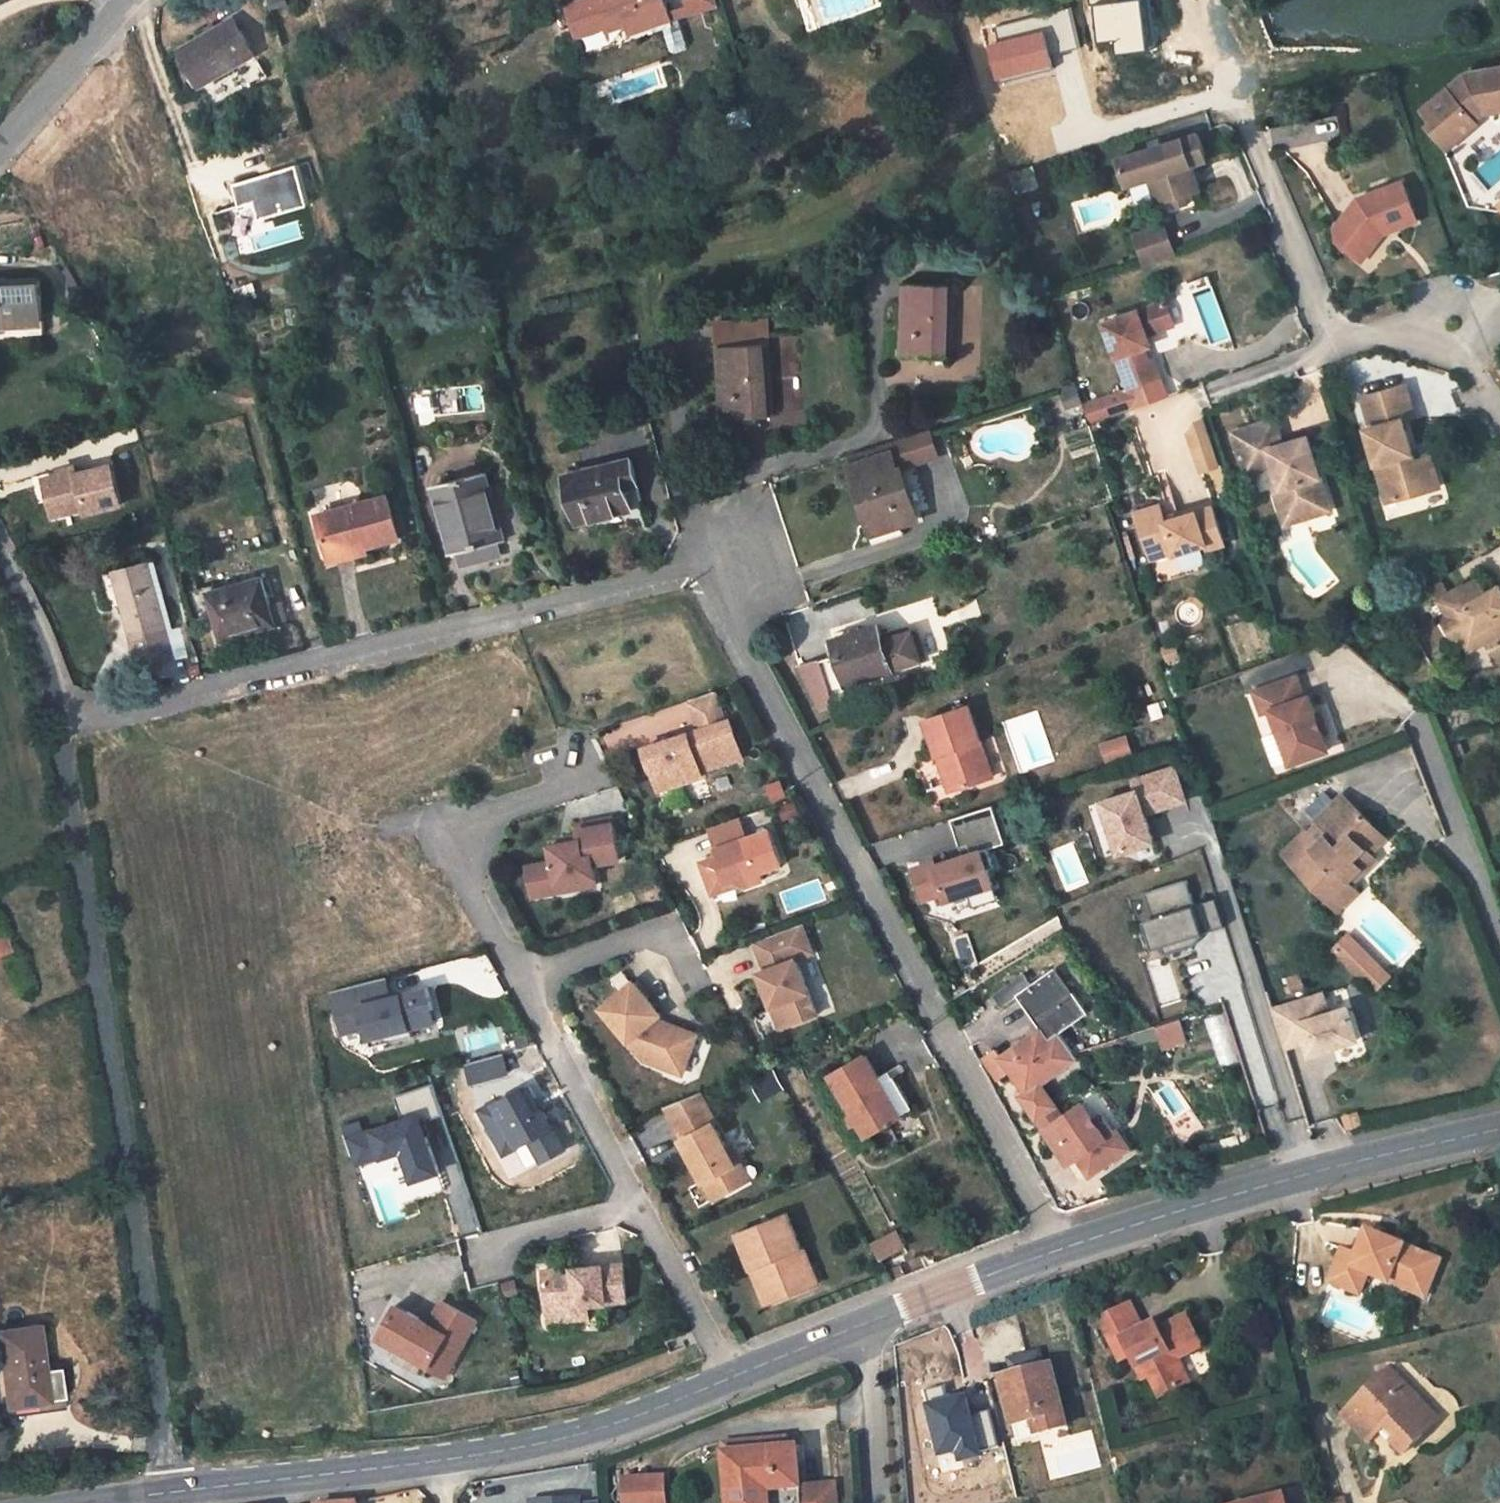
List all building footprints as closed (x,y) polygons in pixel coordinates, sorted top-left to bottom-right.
[(664,0),(584,0),(568,5),(574,24),(603,14),(608,28),(609,32),(626,26),(646,20),(648,29),(671,21),(664,0)] [(690,9),(719,1),(718,0),(688,0),(690,9)] [(603,14),(574,24),(580,39),(608,28),(603,14)] [(268,78),(234,19),(216,29),(215,30),(216,34),(209,38),(182,54),(214,109),(268,78)] [(629,35),(648,29),(646,20),(626,26),(629,35)] [(215,30),(216,29),(214,24),(204,29),(209,38),(216,34),(215,30)] [(1465,74),(1424,110),(1434,122),(1429,126),(1448,149),(1478,125),(1475,122),(1483,113),(1499,111),(1499,68),(1465,74)] [(1201,191),(1193,165),(1206,161),(1197,133),(1117,159),(1125,186),(1148,179),(1156,206),(1201,191)] [(293,166),(232,184),(234,205),(250,201),(255,219),(303,204),(293,166)] [(1406,181),(1362,196),(1339,224),(1341,239),(1351,246),(1363,232),(1368,236),(1376,235),(1383,226),(1393,223),(1394,227),(1418,219),(1406,181)] [(1136,236),(1141,251),(1170,240),(1165,226),(1136,236)] [(1361,253),(1376,235),(1368,236),(1363,232),(1351,246),(1361,253)] [(1141,251),(1147,266),(1176,256),(1170,240),(1141,251)] [(39,280),(0,283),(0,338),(44,334),(39,280)] [(952,358),(955,284),(905,281),(900,355),(952,358)] [(256,297),(252,285),(234,292),(238,302),(256,297)] [(1158,362),(1149,337),(1183,325),(1175,300),(1110,323),(1135,389),(1167,377),(1161,360),(1158,362)] [(767,323),(718,324),(723,418),(773,416),(767,323)] [(499,365),(489,369),(494,379),(502,376),(499,365)] [(1406,385),(1363,397),(1371,427),(1366,428),(1386,501),(1420,492),(1416,480),(1436,474),(1431,456),(1415,460),(1404,419),(1415,416),(1406,385)] [(1207,418),(1184,424),(1198,474),(1221,468),(1207,418)] [(1334,509),(1309,437),(1280,446),(1272,422),(1230,437),(1245,479),(1275,467),(1283,490),(1276,492),(1284,518),(1301,512),(1303,519),(1334,509)] [(903,440),(889,446),(890,450),(896,468),(898,467),(910,463),(903,440)] [(900,523),(915,518),(898,467),(896,468),(890,450),(849,464),(856,481),(854,481),(871,532),(868,532),(873,547),(905,536),(900,523)] [(638,484),(631,458),(564,474),(577,523),(632,509),(626,487),(638,484)] [(122,506),(113,462),(76,470),(75,466),(38,474),(48,522),(122,506)] [(503,541),(485,472),(436,485),(453,553),(458,552),(498,542),(503,541)] [(1436,474),(1416,480),(1420,492),(1439,487),(1436,474)] [(402,537),(390,496),(319,515),(328,552),(351,546),(354,557),(369,553),(367,547),(402,537)] [(1175,558),(1204,549),(1205,554),(1224,548),(1212,510),(1164,526),(1159,509),(1134,518),(1147,557),(1172,549),(1175,558)] [(501,555),(498,542),(458,552),(462,565),(501,555)] [(331,564),(354,557),(351,546),(328,552),(331,564)] [(168,631),(150,563),(114,572),(132,640),(135,639),(142,667),(173,659),(166,632),(168,631)] [(278,626),(264,579),(209,594),(223,640),(278,626)] [(1450,617),(1463,641),(1476,633),(1484,646),(1499,637),(1499,600),(1488,597),(1479,582),(1445,601),(1453,615),(1450,617)] [(1450,617),(1438,624),(1451,648),(1463,641),(1450,617)] [(919,660),(909,631),(881,639),(877,625),(832,640),(847,685),(891,669),(918,661),(919,660)] [(180,628),(168,631),(166,632),(173,659),(188,656),(180,628)] [(1476,633),(1463,641),(1471,654),(1484,646),(1476,633)] [(1297,677),(1255,693),(1263,715),(1273,711),(1291,764),(1329,751),(1323,735),(1317,717),(1310,697),(1305,698),(1297,677)] [(1143,696),(1138,684),(1128,688),(1132,700),(1143,696)] [(719,689),(694,698),(704,728),(648,746),(661,789),(706,775),(704,770),(746,756),(734,718),(729,720),(719,689)] [(926,720),(950,791),(983,780),(970,741),(980,739),(966,706),(926,720)] [(1257,718),(1274,770),(1286,766),(1270,714),(1257,718)] [(1321,715),(1317,717),(1323,735),(1327,733),(1321,715)] [(1098,745),(1105,763),(1133,753),(1126,735),(1098,745)] [(970,741),(983,780),(992,777),(980,739),(970,741)] [(1175,767),(1133,780),(1137,790),(1102,802),(1118,853),(1154,842),(1145,813),(1186,800),(1175,767)] [(580,822),(626,808),(619,788),(573,802),(580,822)] [(1047,809),(1059,804),(1055,794),(1043,799),(1047,809)] [(1374,826),(1345,796),(1318,822),(1328,833),(1318,842),(1305,829),(1282,852),(1296,866),(1334,904),(1352,887),(1345,880),(1357,868),(1364,874),(1376,861),(1370,855),(1357,842),(1374,826)] [(796,800),(780,806),(785,818),(801,813),(796,800)] [(995,805),(952,819),(962,847),(970,845),(972,853),(964,855),(937,864),(936,861),(915,868),(925,899),(945,893),(947,900),(970,893),(995,885),(990,869),(996,867),(990,848),(987,839),(1004,834),(995,805)] [(741,816),(710,827),(719,851),(718,855),(714,863),(703,866),(711,888),(735,879),(747,885),(765,878),(762,870),(784,862),(772,828),(748,836),(741,816)] [(616,818),(580,824),(582,834),(583,839),(564,843),(553,845),(556,861),(530,866),(535,895),(563,890),(562,883),(599,876),(596,863),(623,858),(616,818)] [(1388,837),(1374,826),(1357,842),(1370,855),(1388,837)] [(582,834),(563,838),(564,843),(583,839),(582,834)] [(987,839),(990,848),(1007,843),(1004,834),(987,839)] [(970,845),(962,847),(964,855),(972,853),(970,845)] [(718,855),(701,861),(703,866),(714,863),(718,855)] [(1352,887),(1364,874),(1357,868),(1345,880),(1352,887)] [(599,876),(562,883),(563,890),(600,883),(599,876)] [(735,879),(711,888),(713,894),(743,883),(735,879)] [(1226,927),(1217,898),(1195,905),(1187,880),(1146,893),(1152,913),(1142,916),(1153,949),(1162,946),(1165,955),(1194,946),(1191,937),(1204,933),(1226,927)] [(1000,899),(995,885),(970,893),(975,906),(1000,899)] [(1352,887),(1334,904),(1340,911),(1358,893),(1352,887)] [(805,923),(757,941),(767,970),(761,972),(782,1028),(820,1014),(799,959),(816,952),(805,923)] [(1191,937),(1194,946),(1204,933),(1191,937)] [(1348,963),(1375,991),(1389,976),(1349,936),(1335,950),(1348,963)] [(1179,1000),(1169,961),(1151,966),(1160,1005),(1179,1000)] [(1067,998),(1075,993),(1057,967),(1049,973),(1067,998)] [(1088,1011),(1075,993),(1067,998),(1049,973),(1031,985),(1024,974),(994,996),(1002,1007),(1019,994),(1042,1026),(1051,1038),(1060,1031),(1088,1011)] [(389,976),(334,990),(345,1032),(368,1026),(373,1045),(392,1041),(390,1032),(413,1026),(439,1020),(431,986),(394,996),(389,976)] [(637,981),(604,1008),(646,1059),(667,1067),(670,1059),(688,1065),(700,1035),(671,1023),(666,1028),(658,1018),(663,1014),(637,981)] [(1323,993),(1273,1009),(1282,1038),(1304,1032),(1306,1041),(1311,1054),(1359,1039),(1349,1007),(1329,1013),(1323,993)] [(1180,1016),(1156,1024),(1162,1045),(1187,1037),(1180,1016)] [(413,1026),(390,1032),(392,1041),(416,1035),(413,1026)] [(1036,1118),(1056,1105),(1041,1083),(1052,1075),(1047,1068),(1073,1049),(1060,1031),(1051,1038),(1042,1026),(1003,1056),(998,1049),(984,1059),(999,1080),(1011,1071),(1027,1092),(1021,1097),(1036,1118)] [(1304,1032),(1282,1038),(1285,1047),(1306,1041),(1304,1032)] [(1047,1068),(1052,1075),(1079,1056),(1075,1050),(1073,1049),(1047,1068)] [(865,1052),(829,1072),(852,1111),(846,1114),(850,1120),(855,1117),(864,1132),(911,1104),(893,1073),(881,1080),(865,1052)] [(504,1056),(468,1062),(471,1079),(507,1073),(504,1056)] [(1112,1068),(1119,1063),(1114,1056),(1107,1060),(1112,1068)] [(670,1059),(667,1067),(685,1074),(688,1065),(670,1059)] [(411,1180),(454,1169),(431,1085),(394,1095),(401,1121),(351,1135),(358,1162),(403,1150),(411,1180)] [(480,1114),(502,1153),(528,1138),(541,1161),(564,1148),(529,1087),(480,1114)] [(713,1115),(704,1092),(668,1106),(681,1140),(680,1141),(698,1185),(699,1184),(707,1203),(733,1193),(726,1174),(733,1171),(726,1153),(711,1116),(713,1115)] [(730,1151),(726,1153),(733,1171),(726,1174),(733,1193),(745,1188),(738,1170),(730,1151)] [(790,1214),(740,1234),(754,1269),(759,1268),(773,1303),(811,1288),(803,1268),(813,1264),(806,1248),(804,1249),(790,1214)] [(896,1229),(870,1244),(880,1261),(906,1246),(896,1229)] [(1392,1277),(1410,1284),(1407,1291),(1428,1300),(1443,1262),(1372,1232),(1361,1258),(1348,1253),(1335,1283),(1364,1295),(1371,1276),(1390,1284),(1392,1277)] [(547,1271),(552,1317),(582,1314),(581,1304),(591,1302),(630,1299),(626,1263),(547,1271)] [(759,1268),(754,1269),(768,1305),(773,1303),(759,1268)] [(432,1322),(398,1303),(380,1336),(430,1364),(429,1366),(447,1377),(479,1319),(444,1299),(432,1322)] [(582,1314),(552,1317),(552,1322),(592,1318),(591,1302),(581,1304),(582,1314)] [(1199,1337),(1188,1317),(1161,1331),(1156,1323),(1144,1329),(1132,1305),(1098,1323),(1120,1365),(1131,1358),(1144,1383),(1151,1379),(1163,1401),(1191,1387),(1178,1361),(1192,1354),(1186,1344),(1199,1337)] [(37,1328),(0,1333),(0,1354),(8,1409),(49,1403),(48,1400),(43,1366),(37,1328)] [(1192,1354),(1203,1347),(1199,1337),(1186,1344),(1192,1354)] [(1015,1375),(1004,1377),(1015,1427),(1034,1422),(1038,1435),(1069,1428),(1055,1365),(1046,1367),(1042,1351),(1011,1358),(1015,1375)] [(51,1365),(43,1366),(48,1400),(56,1399),(51,1365)] [(1431,1411),(1392,1372),(1346,1416),(1371,1443),(1383,1430),(1390,1423),(1402,1435),(1394,1442),(1407,1454),(1428,1434),(1418,1424),(1431,1411)] [(972,1390),(926,1400),(940,1459),(961,1454),(963,1463),(987,1457),(972,1390)] [(1418,1424),(1428,1434),(1441,1422),(1431,1411),(1418,1424)] [(1018,1441),(1038,1435),(1034,1422),(1015,1427),(1018,1441)] [(1383,1430),(1394,1442),(1402,1435),(1390,1423),(1383,1430)] [(799,1447),(727,1453),(731,1502),(838,1502),(836,1485),(802,1487),(799,1447)] [(622,1483),(623,1502),(663,1502),(662,1481),(622,1483)]
